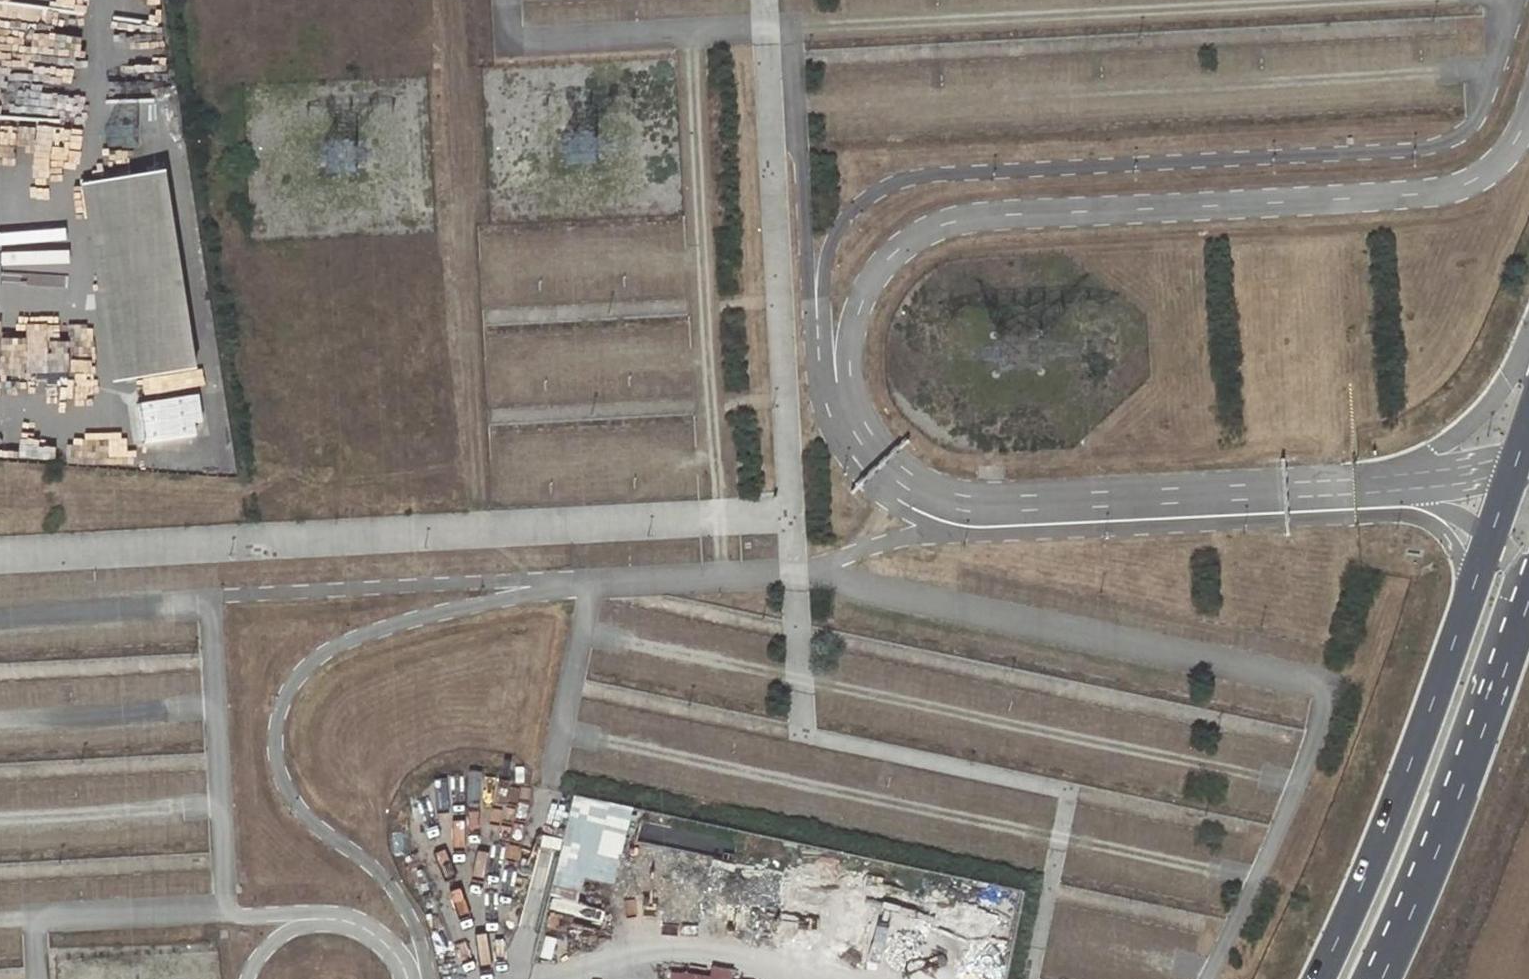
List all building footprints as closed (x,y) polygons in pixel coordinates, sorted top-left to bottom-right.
[(152,174),(73,187),(104,386),(183,374),(152,174)] [(1,360),(1,345),(0,345),(0,381),(32,381),(32,388),(73,387),(73,359),(1,360)] [(131,403),(134,445),(196,441),(193,399),(131,403)] [(574,796),(550,895),(604,911),(631,808),(574,796)] [(684,978),(731,978),(733,969),(712,965),(710,978),(685,975),(684,978)]
